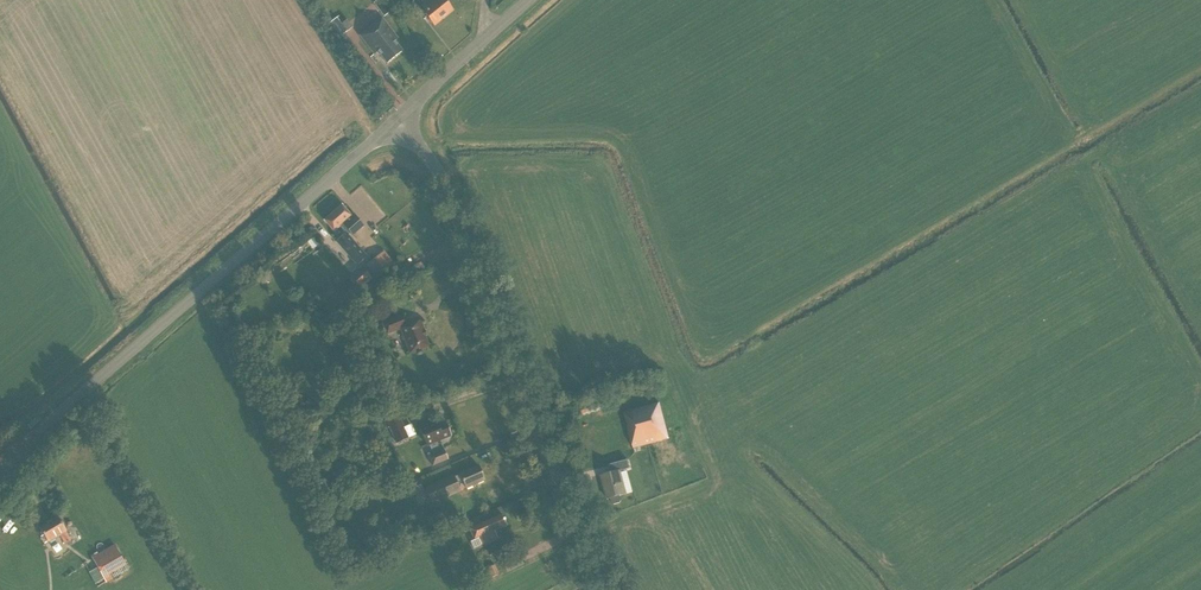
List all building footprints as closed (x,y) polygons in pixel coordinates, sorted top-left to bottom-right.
[(384,17),(393,10),(386,0),(378,0),(374,3),(384,17)] [(441,1),(440,0),(431,0),(422,7),(426,13),(424,14),(434,26),(452,11),(443,0),(442,0),(441,1)] [(373,55),(377,52),(386,64),(402,52),(394,42),(398,39),(382,19),(366,31),(367,32),(360,37),(373,55)] [(346,20),(341,24),(347,31),(352,27),(346,20)] [(342,205),(324,220),(334,231),(340,227),(345,233),(336,242),(357,266),(367,257),(348,235),(350,233),(352,235),(363,226),(353,214),(351,215),(342,205)] [(384,270),(393,264),(384,251),(375,258),(384,270)] [(384,278),(372,264),(362,273),(374,287),(384,278)] [(423,331),(424,330),(420,320),(409,325),(405,314),(382,323),(387,334),(400,329),(410,353),(429,346),(423,331)] [(367,329),(371,339),(385,333),(382,324),(367,329)] [(605,403),(606,408),(617,405),(615,400),(605,403)] [(658,401),(622,411),(632,447),(668,437),(658,401)] [(581,410),(582,415),(602,409),(601,404),(581,410)] [(385,420),(386,420),(383,421),(386,429),(389,428),(396,443),(416,434),(411,423),(404,427),(398,414),(385,420)] [(419,429),(427,446),(429,445),(433,454),(428,457),(432,466),(447,459),(443,450),(440,451),(436,442),(451,436),(445,423),(437,426),(435,422),(419,429)] [(619,495),(625,493),(619,470),(628,467),(626,459),(608,464),(610,472),(600,475),(607,498),(610,497),(612,503),(614,504),(620,502),(621,500),(619,495)] [(478,466),(459,474),(459,475),(454,477),(454,476),(425,488),(431,504),(460,491),(458,486),(463,483),(466,488),(484,480),(478,466)] [(417,480),(402,486),(407,497),(422,491),(417,480)] [(497,538),(495,535),(494,531),(506,526),(501,515),(469,529),(474,540),(478,538),(481,545),(497,538)] [(66,532),(67,532),(58,517),(39,528),(48,543),(62,535),(67,543),(71,541),(66,532)] [(75,526),(69,530),(77,542),(82,538),(75,526)] [(106,582),(129,569),(115,544),(92,557),(106,582)] [(517,554),(502,561),(507,572),(522,565),(517,554)] [(489,565),(486,567),(491,578),(498,575),(494,565),(490,567),(489,565)]
